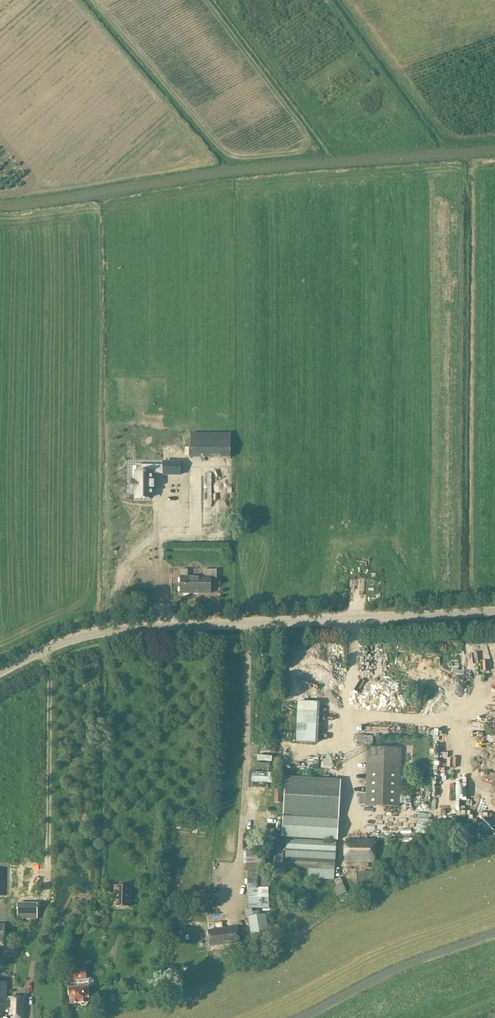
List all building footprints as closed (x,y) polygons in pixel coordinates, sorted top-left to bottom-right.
[(183,454),(174,433),(155,440),(165,462),(183,454)] [(190,434),(190,458),(231,458),(230,433),(190,434)] [(136,465),(136,470),(142,470),(143,450),(129,449),(128,465),(136,465)] [(132,479),(132,494),(134,494),(134,500),(153,500),(153,489),(154,489),(154,482),(153,482),(153,473),(162,473),(162,466),(146,466),(146,471),(136,471),(134,471),(134,479),(132,479)] [(162,473),(162,475),(180,475),(180,466),(162,466),(162,473)] [(161,477),(161,526),(184,526),(183,477),(161,477)] [(210,594),(210,581),(217,581),(217,570),(203,570),(203,577),(188,577),(188,570),(180,570),(180,593),(210,594)] [(298,702),(296,742),(318,743),(320,703),(298,702)] [(355,736),(355,745),(373,745),(374,737),(355,736)] [(399,807),(401,749),(367,748),(366,794),(360,794),(360,806),(399,807)] [(334,782),(301,781),(286,780),(282,838),(337,841),(338,821),(340,821),(342,786),(333,786),(334,782)] [(283,814),(284,801),(276,800),(275,814),(283,814)] [(479,841),(491,839),(490,832),(477,835),(479,841)] [(335,871),(336,852),(336,842),(286,839),(286,850),(285,868),(308,869),(308,879),(334,880),(335,876),(333,870),(335,871)] [(374,862),(375,840),(347,840),(346,861),(374,862)] [(276,847),(275,870),(283,870),(284,847),(276,847)] [(269,898),(268,888),(259,888),(258,871),(265,870),(264,852),(246,852),(248,899),(247,899),(248,909),(249,910),(249,918),(252,941),(270,938),(266,917),(272,917),(272,909),(269,908),(269,898)] [(343,885),(344,885),(341,878),(335,881),(337,887),(335,888),(334,889),(335,892),(337,897),(347,893),(343,885)] [(115,887),(114,908),(130,908),(131,887),(115,887)] [(37,919),(37,907),(17,907),(17,919),(37,919)] [(240,943),(238,927),(208,931),(210,947),(240,943)] [(78,981),(86,981),(86,969),(68,970),(69,982),(78,981)] [(82,1006),(87,1006),(88,1002),(87,987),(86,987),(86,981),(78,981),(78,988),(69,989),(69,996),(70,996),(71,1004),(80,1003),(82,1006)] [(26,997),(6,997),(6,983),(0,983),(0,1017),(26,1017),(26,997)]
